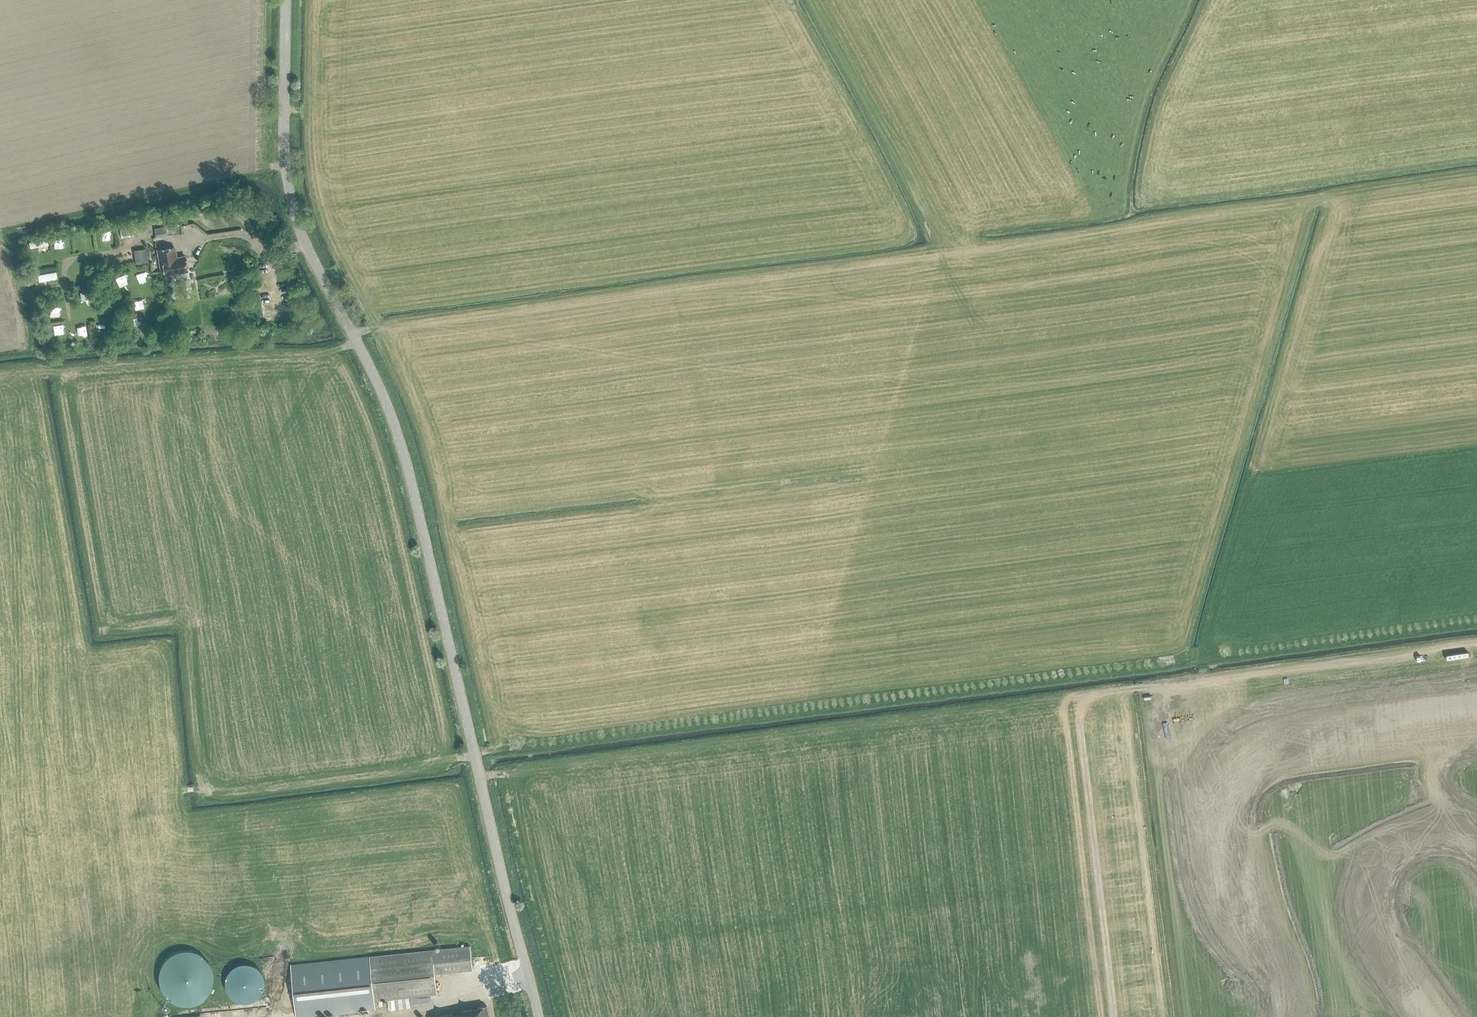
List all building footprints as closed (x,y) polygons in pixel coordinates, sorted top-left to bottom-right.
[(122,235),(134,234),(133,224),(121,226),(122,235)] [(156,238),(167,236),(165,226),(154,228),(156,238)] [(29,248),(48,244),(47,238),(28,241),(29,248)] [(164,275),(187,271),(185,256),(176,258),(174,247),(157,250),(159,261),(162,261),(164,275)] [(133,250),(135,264),(148,262),(146,248),(133,250)] [(37,273),(38,280),(58,278),(57,271),(37,273)] [(132,318),(132,328),(144,328),(143,318),(132,318)] [(370,959),(369,959),(291,967),(296,1016),(375,1008),(374,1000),(437,994),(435,973),(472,969),(470,945),(370,956),(370,959)] [(163,1002),(205,1004),(207,954),(165,952),(163,1002)] [(264,988),(265,983),(264,977),(261,972),(258,968),(253,965),(248,963),(242,963),(237,965),(232,968),(228,972),(226,977),(225,983),(226,988),(228,994),(232,998),(237,1001),(242,1002),(248,1002),(253,1001),(258,998),(261,994),(264,988)] [(436,1016),(489,1016),(486,1006),(436,1016)]
